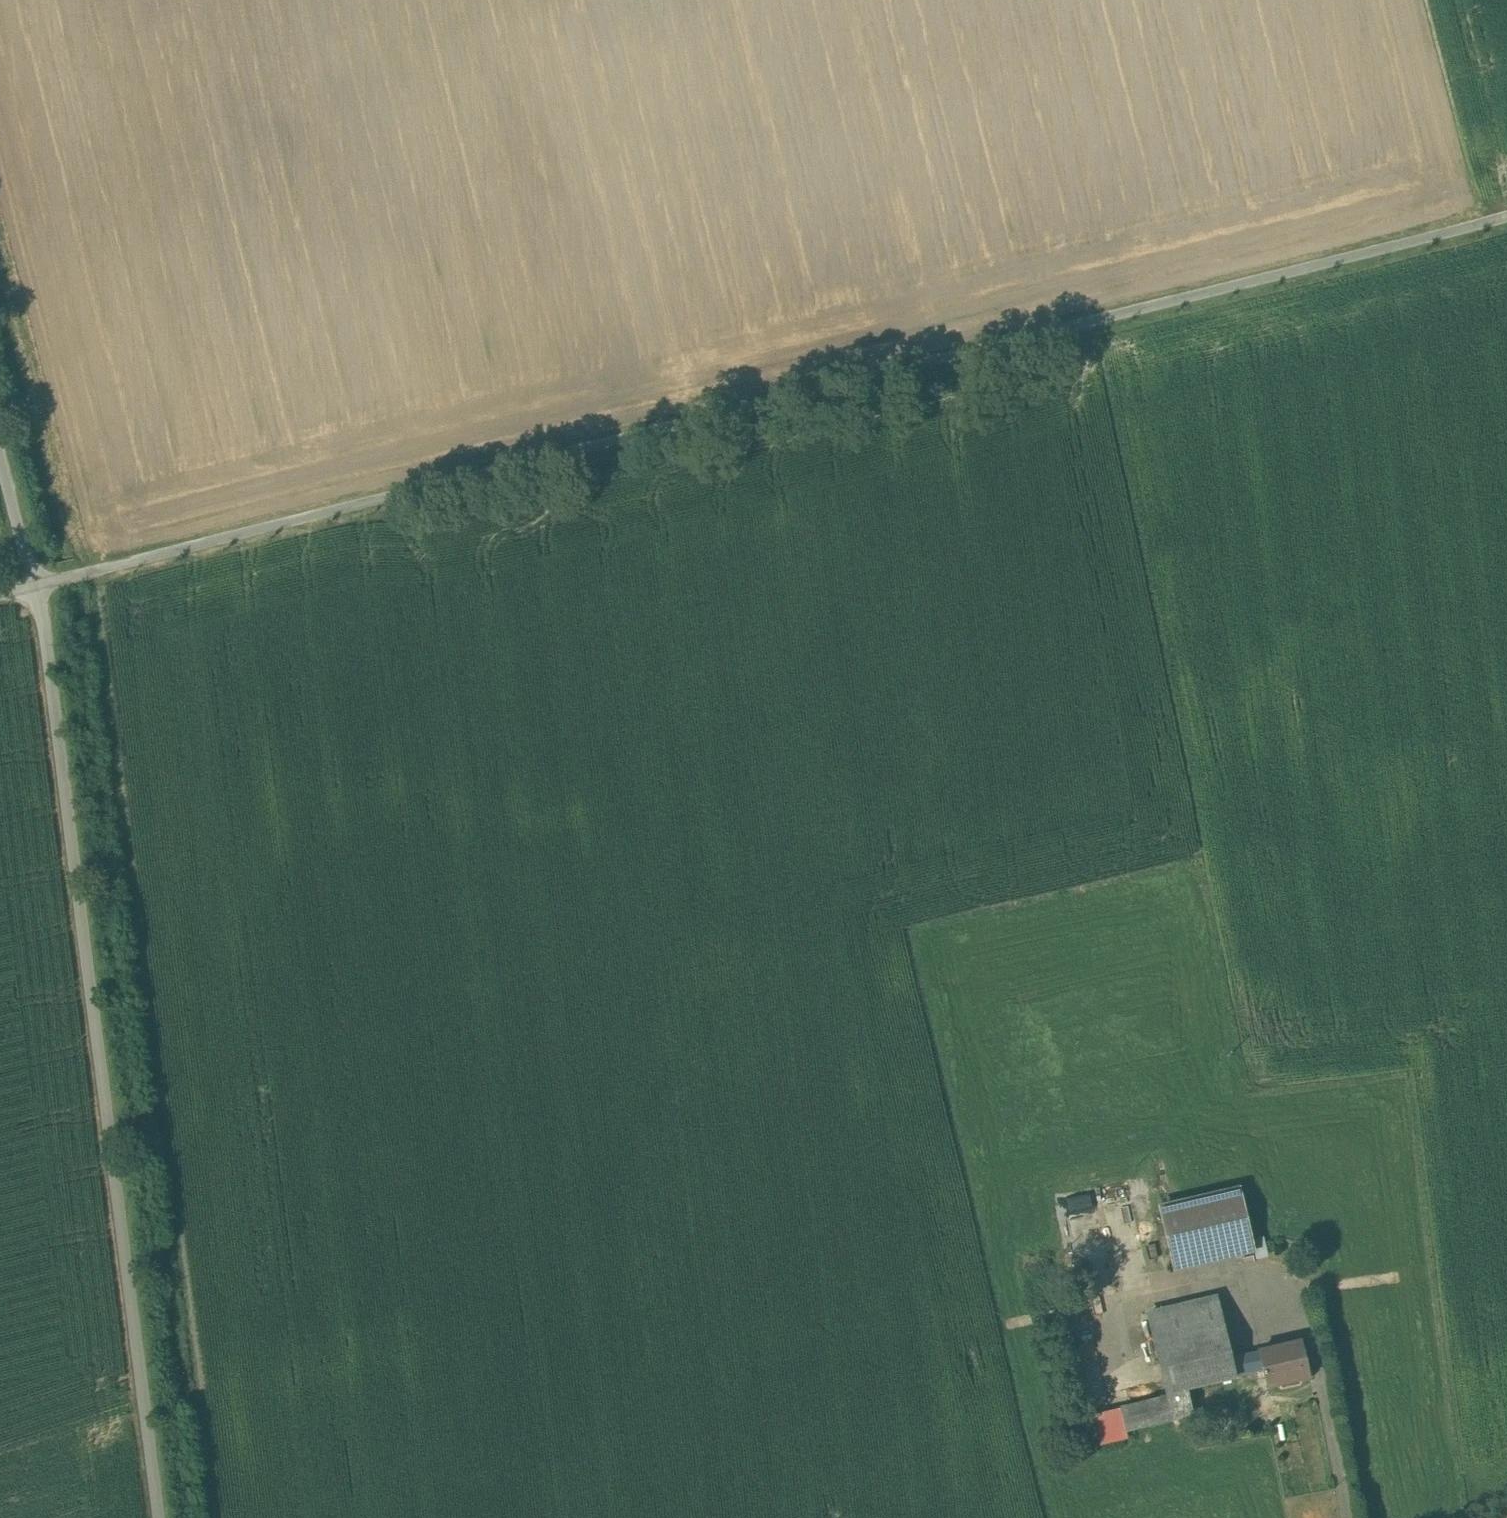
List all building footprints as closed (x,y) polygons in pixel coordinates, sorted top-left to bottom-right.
[(1254,1249),(1237,1179),(1154,1197),(1171,1268),(1254,1249)] [(1232,1358),(1217,1299),(1147,1316),(1167,1398),(1091,1416),(1099,1449),(1128,1442),(1125,1430),(1193,1414),(1187,1388),(1236,1376),(1236,1375),(1232,1358)] [(1302,1342),(1259,1351),(1259,1353),(1262,1369),(1267,1388),(1310,1378),(1302,1342)] [(1259,1353),(1232,1358),(1236,1375),(1262,1369),(1259,1353)]
